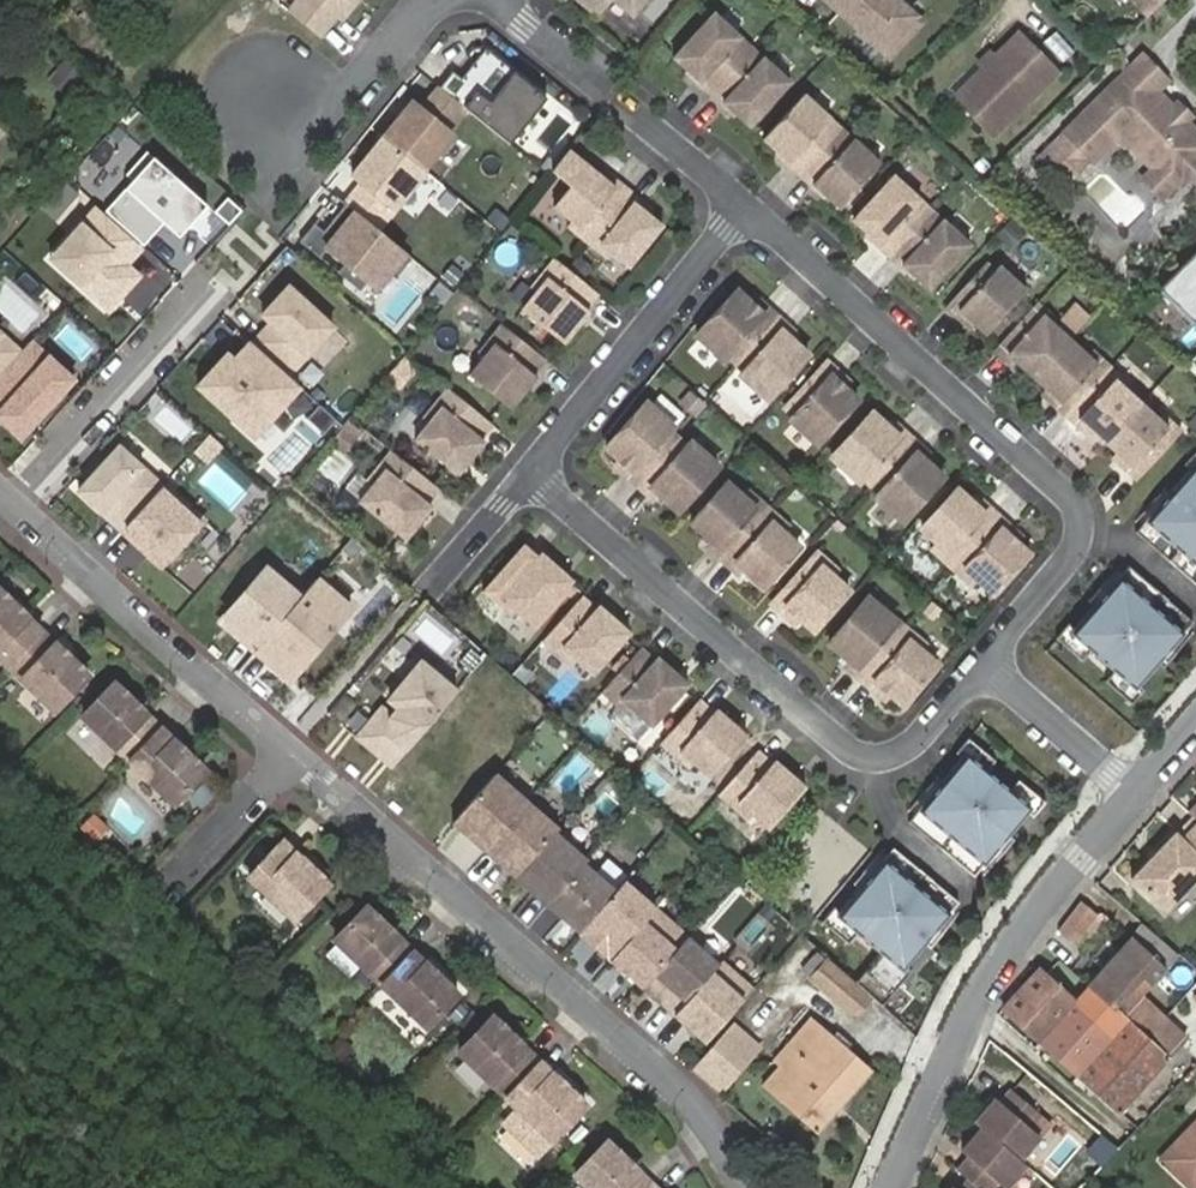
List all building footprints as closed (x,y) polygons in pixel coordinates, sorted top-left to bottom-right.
[(350,0),(294,0),(283,13),(312,36),(331,13),(335,17),(350,0)] [(591,15),(604,0),(573,0),(591,15)] [(628,15),(640,0),(609,0),(628,15)] [(893,0),(823,0),(882,54),(914,19),(893,0)] [(710,12),(670,57),(693,77),(690,80),(706,94),(748,47),(710,12)] [(1015,33),(951,95),(989,134),(1052,71),(1015,33)] [(748,47),(706,94),(721,108),(723,106),(746,127),(787,81),(748,47)] [(504,147),(541,102),(478,50),(467,51),(461,58),(468,64),(454,80),(446,73),(433,88),(461,112),(504,147)] [(1166,195),(1195,169),(1195,142),(1157,98),(1170,87),(1145,57),(1060,133),(1086,161),(1114,136),(1166,195)] [(67,60),(52,77),(69,93),(85,76),(67,60)] [(444,133),(461,112),(433,88),(415,109),(444,133)] [(838,127),(800,93),(759,139),(782,159),(780,161),(796,175),(838,127)] [(414,170),(444,133),(415,109),(406,102),(376,139),(414,170)] [(551,153),(578,124),(556,102),(528,131),(551,153)] [(876,163),(838,127),(796,175),(811,189),(813,186),(836,207),(876,163)] [(368,229),(416,171),(414,170),(376,139),(344,178),(353,186),(338,204),(368,229)] [(567,186),(584,165),(564,149),(547,170),(567,186)] [(208,206),(146,150),(124,174),(132,181),(105,211),(144,245),(163,223),(179,238),(208,206)] [(567,186),(550,207),(568,221),(564,227),(583,242),(626,189),(611,177),(606,183),(584,165),(567,186)] [(890,175),(849,219),(872,240),(870,242),(885,256),(928,209),(890,175)] [(641,201),(626,189),(583,243),(602,258),(607,252),(625,267),(659,225),(647,216),(636,207),(641,201)] [(651,210),(641,201),(636,207),(647,216),(651,210)] [(368,229),(338,204),(323,222),(326,225),(319,234),(315,232),(306,224),(291,242),(311,258),(318,250),(336,265),(329,273),(352,291),(356,287),(374,264),(383,271),(389,276),(404,259),(368,229)] [(928,209),(885,256),(901,270),(903,268),(926,288),(966,243),(928,209)] [(323,222),(315,232),(319,234),(326,225),(323,222)] [(81,223),(49,258),(109,311),(140,276),(81,223)] [(1154,286),(1189,322),(1195,315),(1195,244),(1154,286)] [(528,290),(515,307),(557,341),(583,308),(580,306),(592,291),(562,268),(551,258),(546,255),(523,285),(528,290)] [(374,264),(356,287),(364,294),(383,271),(374,264)] [(983,265),(943,309),(957,322),(962,317),(972,326),(983,336),(1023,293),(995,268),(991,273),(983,265)] [(432,281),(413,266),(378,312),(398,327),(432,281)] [(289,285),(262,314),(271,323),(251,344),(288,378),(334,327),(289,285)] [(733,290),(693,335),(720,359),(724,354),(733,362),(774,317),(759,304),(754,309),(744,300),(733,290)] [(759,304),(749,295),(744,300),(754,309),(759,304)] [(1053,316),(1036,300),(991,351),(1005,364),(1010,359),(1031,377),(1067,337),(1048,321),(1053,316)] [(788,330),(774,317),(733,362),(741,370),(737,374),(764,399),(804,354),(793,344),(783,335),(788,330)] [(972,326),(962,317),(957,322),(967,331),(972,326)] [(475,355),(461,372),(504,405),(530,373),(527,371),(539,356),(498,324),(494,321),(470,350),(475,355)] [(798,339),(788,330),(783,335),(793,344),(798,339)] [(0,333),(0,420),(20,438),(74,379),(32,342),(22,353),(0,333)] [(1085,354),(1067,337),(1031,377),(1043,388),(1052,396),(1047,402),(1062,415),(1106,365),(1090,349),(1085,354)] [(295,390),(241,342),(228,356),(222,351),(187,389),(247,443),(295,390)] [(1185,358),(1195,370),(1195,347),(1185,358)] [(406,365),(396,357),(391,363),(402,371),(406,365)] [(1195,373),(1195,370),(1185,358),(1175,367),(1190,380),(1195,373)] [(390,385),(402,371),(391,363),(380,377),(390,385)] [(822,363),(782,408),(790,415),(786,420),(813,444),(852,400),(841,390),(831,381),(835,376),(822,363)] [(1123,381),(1106,365),(1062,415),(1076,427),(1081,422),(1091,431),(1102,441),(1137,402),(1119,386),(1123,381)] [(846,385),(835,376),(831,381),(841,390),(846,385)] [(421,419),(408,435),(451,470),(476,438),(473,436),(485,421),(440,384),(415,414),(421,419)] [(1052,396),(1043,388),(1038,393),(1047,402),(1052,396)] [(691,413),(700,403),(687,391),(678,401),(691,413)] [(1155,418),(1137,402),(1102,441),(1113,451),(1123,460),(1118,465),(1133,478),(1172,435),(1177,429),(1160,413),(1155,418)] [(642,403),(603,448),(614,457),(624,467),(620,472),(634,484),(674,439),(665,431),(669,427),(642,403)] [(867,412),(827,457),(854,482),(858,477),(867,485),(868,484),(908,440),(893,426),(888,431),(878,422),(867,412)] [(893,426),(883,417),(878,422),(888,431),(893,426)] [(354,429),(344,420),(339,426),(349,434),(354,429)] [(1091,431),(1081,422),(1076,427),(1086,436),(1091,431)] [(338,448),(349,434),(339,426),(328,440),(338,448)] [(674,439),(634,484),(648,497),(653,492),(663,501),(675,511),(714,466),(687,441),(683,446),(674,439)] [(922,452),(908,440),(868,484),(867,485),(875,493),(871,497),(898,521),(938,477),(927,467),(917,457),(922,452)] [(205,519),(119,444),(77,492),(163,567),(205,519)] [(1192,463),(1195,458),(1195,448),(1194,447),(1181,461),(1187,467),(1168,489),(1159,499),(1137,524),(1151,536),(1157,530),(1194,562),(1188,568),(1195,575),(1195,466),(1192,463)] [(368,484),(354,500),(398,535),(423,503),(420,501),(432,486),(388,451),(386,449),(362,479),(368,484)] [(1123,460),(1113,451),(1108,457),(1118,465),(1123,460)] [(932,461),(922,452),(917,457),(927,467),(932,461)] [(624,467),(614,457),(609,463),(620,472),(624,467)] [(706,546),(720,559),(764,510),(745,493),(741,497),(724,483),(689,522),(711,541),(706,546)] [(1159,499),(1168,489),(1162,484),(1153,494),(1159,499)] [(952,490),(916,530),(933,545),(929,550),(948,566),(992,517),(977,504),(973,510),(963,500),(952,490)] [(663,501),(653,492),(648,497),(659,506),(663,501)] [(977,504),(967,495),(963,500),(973,510),(977,504)] [(761,585),(796,545),(779,530),(782,526),(764,510),(720,559),(735,572),(739,566),(750,575),(761,585)] [(992,517),(948,566),(966,583),(970,578),(988,594),(1023,555),(1012,545),(1001,535),(1006,530),(992,517)] [(1133,529),(1195,584),(1195,575),(1188,568),(1194,562),(1157,530),(1151,536),(1137,524),(1133,529)] [(1017,539),(1006,530),(1001,535),(1012,545),(1017,539)] [(711,541),(700,532),(696,537),(706,546),(711,541)] [(521,544),(482,589),(511,615),(516,609),(532,623),(569,582),(538,554),(535,557),(521,544)] [(811,629),(846,589),(828,573),(832,569),(814,553),(770,602),(785,615),(790,610),(800,619),(811,629)] [(1127,563),(1122,568),(1136,581),(1130,587),(1167,619),(1173,612),(1186,624),(1191,619),(1127,563)] [(750,575),(739,566),(735,572),(745,581),(750,575)] [(1053,636),(1060,642),(1069,631),(1089,648),(1112,669),(1133,687),(1137,682),(1156,660),(1165,649),(1186,624),(1173,612),(1167,619),(1130,587),(1136,581),(1122,568),(1100,593),(1091,604),(1072,626),(1066,621),(1053,636)] [(298,598),(266,570),(221,621),(289,680),(351,608),(316,578),(298,598)] [(1091,604),(1100,593),(1094,588),(1085,599),(1091,604)] [(0,591),(0,657),(9,665),(41,631),(0,591)] [(578,597),(540,642),(569,667),(573,662),(590,676),(626,634),(595,607),(593,609),(578,597)] [(859,678),(901,627),(864,597),(826,642),(838,652),(848,660),(844,666),(859,678)] [(929,614),(935,606),(927,600),(921,608),(929,614)] [(800,619),(790,610),(785,615),(795,624),(800,619)] [(919,643),(901,627),(859,678),(874,691),(878,685),(889,694),(900,703),(934,662),(916,647),(919,643)] [(86,674),(41,631),(9,665),(54,709),(86,674)] [(1089,648),(1069,631),(1060,642),(1079,659),(1089,648)] [(507,676),(523,658),(510,646),(494,664),(507,676)] [(652,661),(637,648),(598,693),(615,708),(606,717),(634,742),(648,727),(685,685),(654,658),(652,661)] [(1162,665),(1171,655),(1165,649),(1156,660),(1162,665)] [(848,660),(838,652),(833,657),(844,666),(848,660)] [(420,655),(354,736),(393,768),(459,687),(420,655)] [(1112,669),(1103,679),(1130,702),(1143,687),(1137,682),(1133,687),(1112,669)] [(159,728),(113,683),(82,717),(127,760),(159,728)] [(889,694),(878,685),(874,691),(884,699),(889,694)] [(657,742),(656,744),(686,770),(691,764),(707,779),(744,736),(713,709),(710,712),(695,699),(657,742)] [(205,772),(159,728),(127,760),(173,804),(205,772)] [(930,791),(909,817),(924,828),(929,821),(966,852),(961,859),(975,871),(996,846),(1005,835),(1024,812),(1028,808),(1007,790),(983,771),(963,754),(972,743),(965,737),(952,752),(958,757),(939,780),(930,791)] [(992,760),(972,743),(963,754),(983,771),(992,760)] [(754,751),(715,795),(744,821),(749,815),(765,829),(802,788),(771,760),(768,763),(754,751)] [(481,850),(523,801),(492,774),(449,823),(481,850)] [(930,791),(939,780),(933,775),(924,786),(930,791)] [(1016,780),(1007,790),(1028,808),(1024,812),(1030,817),(1043,802),(1016,780)] [(63,799),(55,808),(66,817),(74,810),(63,799)] [(513,878),(551,833),(555,829),(523,801),(481,850),(513,878)] [(90,816),(77,829),(91,842),(104,828),(90,816)] [(971,876),(975,871),(961,859),(966,852),(929,821),(924,828),(909,817),(905,822),(971,876)] [(1179,841),(1195,856),(1195,823),(1179,841)] [(594,878),(579,865),(583,861),(551,833),(513,878),(576,933),(611,892),(594,878)] [(1002,851),(1011,840),(1005,835),(996,846),(1002,851)] [(1195,883),(1195,856),(1179,841),(1173,835),(1132,882),(1168,914),(1195,883)] [(328,885),(283,843),(250,877),(295,921),(328,885)] [(891,848),(887,854),(901,865),(896,872),(933,903),(938,896),(953,908),(957,903),(891,848)] [(878,951),(853,981),(880,1005),(910,972),(904,967),(916,953),(923,944),(932,933),(953,908),(938,896),(933,903),(896,872),(901,865),(887,854),(866,879),(857,889),(838,912),(832,907),(820,922),(826,927),(835,916),(841,921),(878,951)] [(857,889),(866,879),(860,874),(851,885),(857,889)] [(683,938),(620,883),(611,892),(576,933),(639,988),(683,938)] [(1103,909),(1086,894),(1062,926),(1078,938),(1103,909)] [(364,908),(333,941),(379,985),(410,952),(364,908)] [(835,916),(826,927),(832,932),(841,921),(835,916)] [(1116,1114),(1167,1059),(1183,1041),(1135,996),(1173,956),(1142,927),(1074,1002),(1038,969),(1002,1009),(1116,1114)] [(929,949),(938,938),(932,933),(923,944),(929,949)] [(671,1016),(714,966),(683,938),(639,988),(671,1016)] [(456,996),(410,952),(379,985),(424,1029),(456,996)] [(910,972),(921,958),(916,953),(904,967),(910,972)] [(868,1001),(823,961),(809,977),(852,1017),(868,1001)] [(702,1044),(749,990),(717,962),(714,966),(671,1016),(702,1044)] [(537,1063),(491,1018),(458,1053),(504,1097),(537,1063)] [(871,1070),(831,1034),(828,1036),(812,1024),(773,1066),(779,1071),(763,1088),(816,1133),(871,1070)] [(708,1066),(697,1079),(719,1098),(748,1063),(722,1039),(704,1060),(708,1066)] [(584,1107),(537,1063),(504,1097),(514,1107),(499,1122),(536,1157),(584,1107)] [(960,1120),(1003,1152),(1017,1130),(1006,1122),(1019,1105),(985,1080),(976,1093),(971,1089),(953,1114),(960,1120)] [(1030,1113),(1019,1105),(1006,1122),(1017,1130),(1030,1113)] [(1145,1161),(1174,1187),(1181,1187),(1195,1171),(1195,1109),(1145,1161)] [(1010,1158),(1003,1152),(960,1120),(945,1138),(951,1142),(938,1156),(957,1172),(971,1182),(979,1173),(990,1182),(1010,1158)] [(606,1143),(574,1176),(587,1187),(650,1187),(651,1187),(606,1143)] [(971,1182),(957,1172),(945,1186),(936,1179),(929,1187),(977,1187),(971,1182)]
